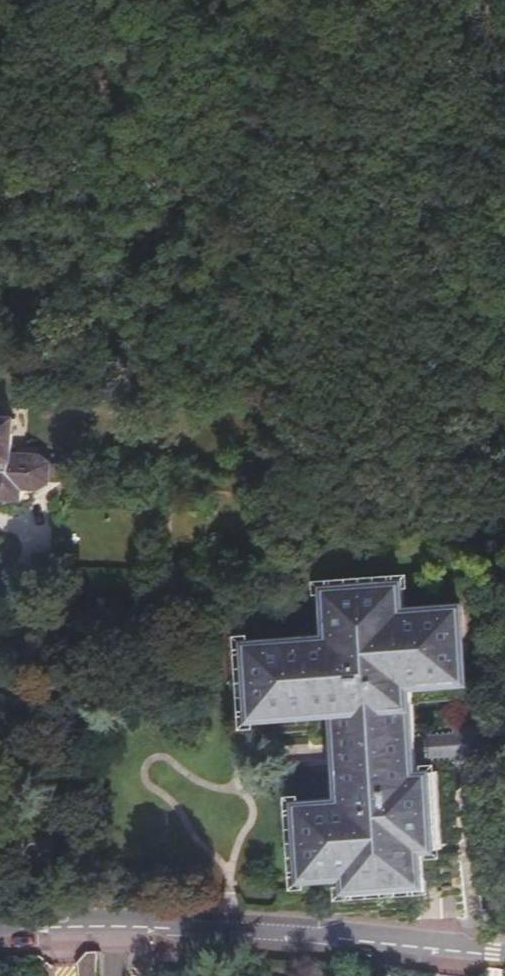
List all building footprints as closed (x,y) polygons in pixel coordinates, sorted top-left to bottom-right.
[(10,481),(20,481),(28,476),(29,471),(53,471),(53,465),(66,465),(67,446),(55,446),(45,439),(18,438),(19,401),(0,401),(0,474),(10,481)] [(417,758),(415,735),(449,733),(451,741),(471,740),(470,732),(476,731),(475,712),(469,713),(468,705),(448,706),(449,714),(415,716),(404,717),(403,694),(412,693),(467,690),(461,600),(460,589),(407,593),(404,558),(324,564),(329,620),(238,626),(243,704),(333,698),(340,783),(288,787),(294,865),(346,862),(348,882),(424,878),(421,837),(444,835),(438,756),(417,758)] [(97,962),(80,962),(80,975),(96,975),(97,962)]
